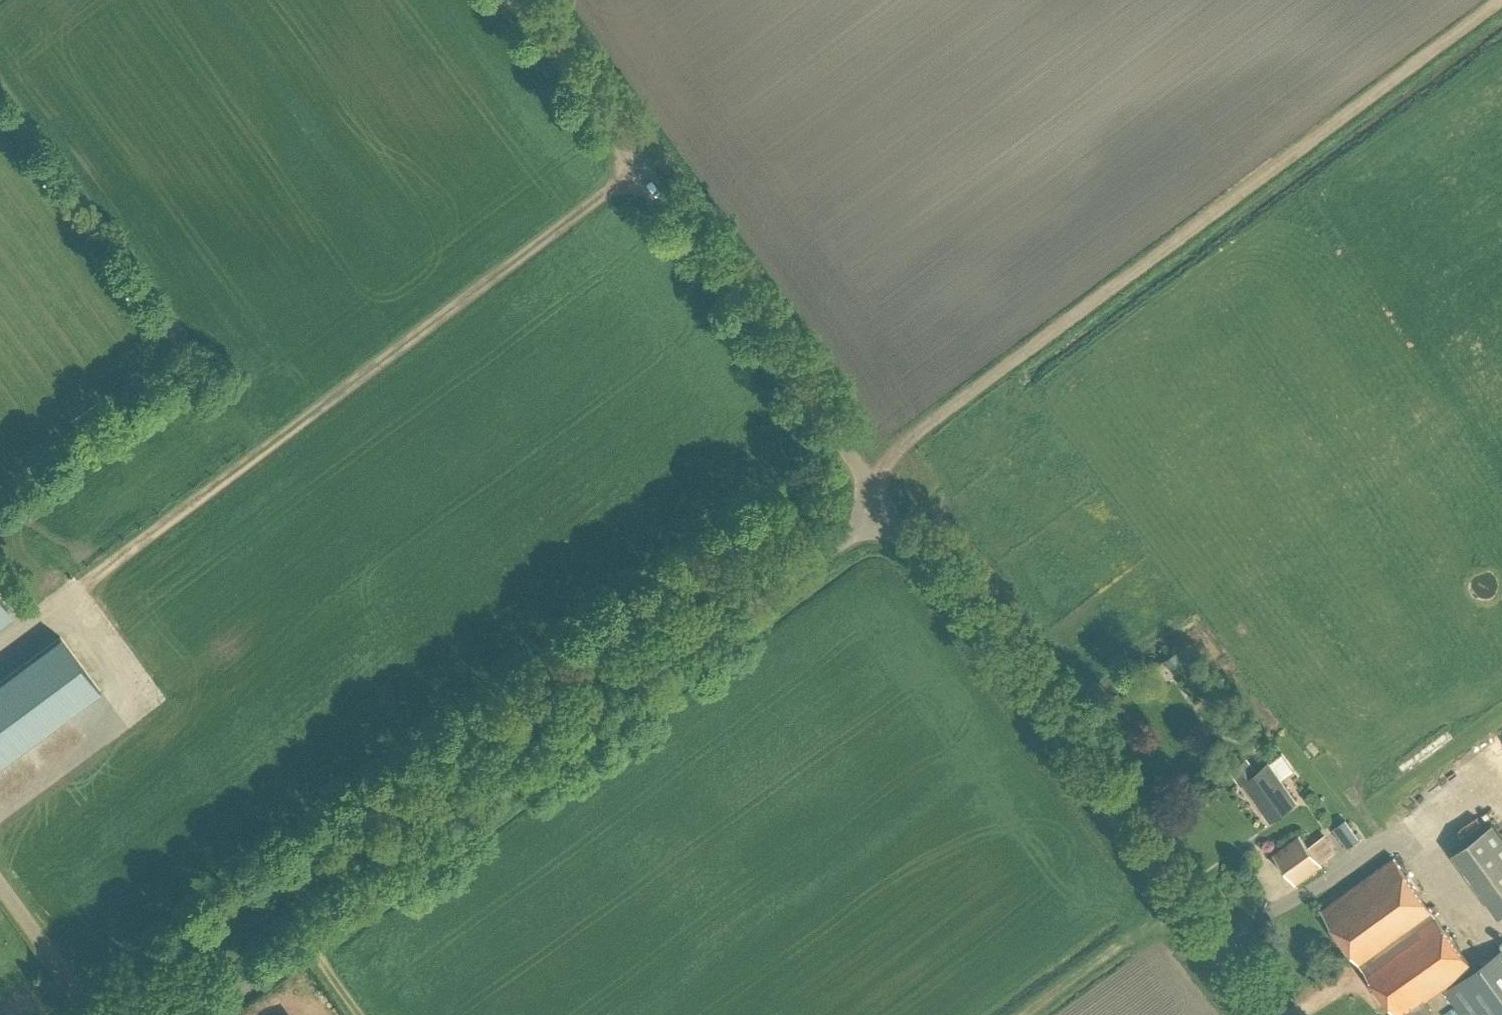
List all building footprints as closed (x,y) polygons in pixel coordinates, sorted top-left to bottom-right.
[(0,597),(0,623),(13,613),(0,597)] [(61,636),(0,681),(0,764),(100,689),(61,636)] [(1177,651),(1166,660),(1175,672),(1186,663),(1177,651)] [(1256,799),(1271,820),(1297,801),(1269,762),(1243,781),(1244,783),(1233,791),(1244,807),(1256,799)] [(1348,846),(1360,837),(1346,818),(1334,827),(1348,846)] [(1495,828),(1472,843),(1467,834),(1446,847),(1491,916),(1501,909),(1501,840),(1495,828)] [(1323,867),(1300,836),(1272,856),(1295,887),(1323,867)] [(1427,1000),(1443,988),(1463,1014),(1501,1014),(1501,949),(1474,970),(1393,857),(1322,908),(1399,1014),(1437,1014),(1427,1000)]
